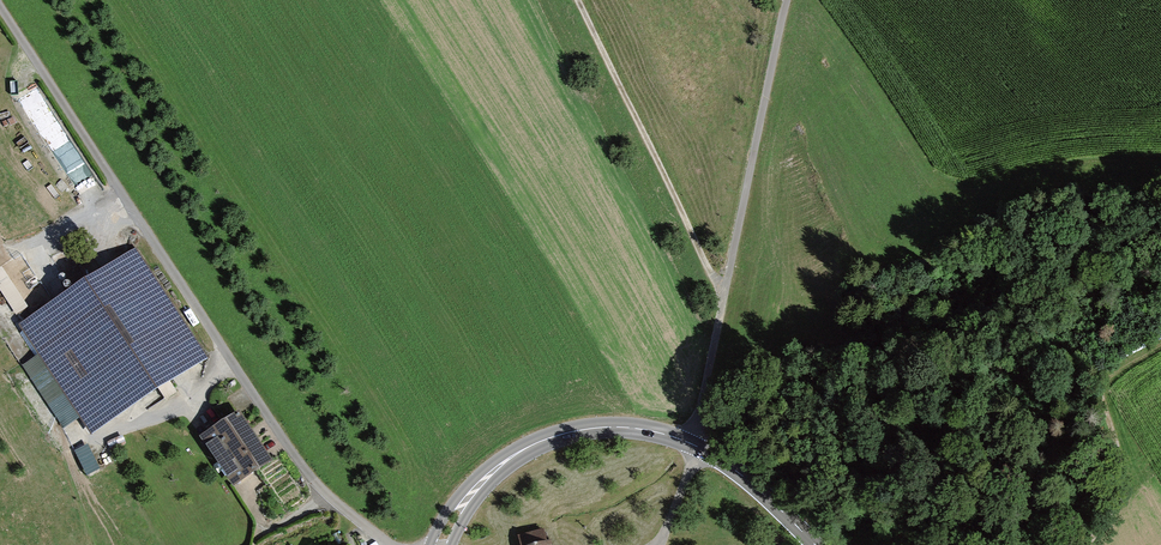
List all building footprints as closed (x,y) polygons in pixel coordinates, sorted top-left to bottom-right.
[(33,76),(13,86),(17,95),(37,85),(33,76)] [(90,436),(208,359),(135,249),(18,326),(90,436)] [(17,316),(29,308),(4,267),(0,270),(0,289),(17,316)] [(200,438),(233,487),(273,461),(239,412),(200,438)] [(520,544),(552,544),(551,542),(546,543),(543,530),(518,536),(520,544)]
